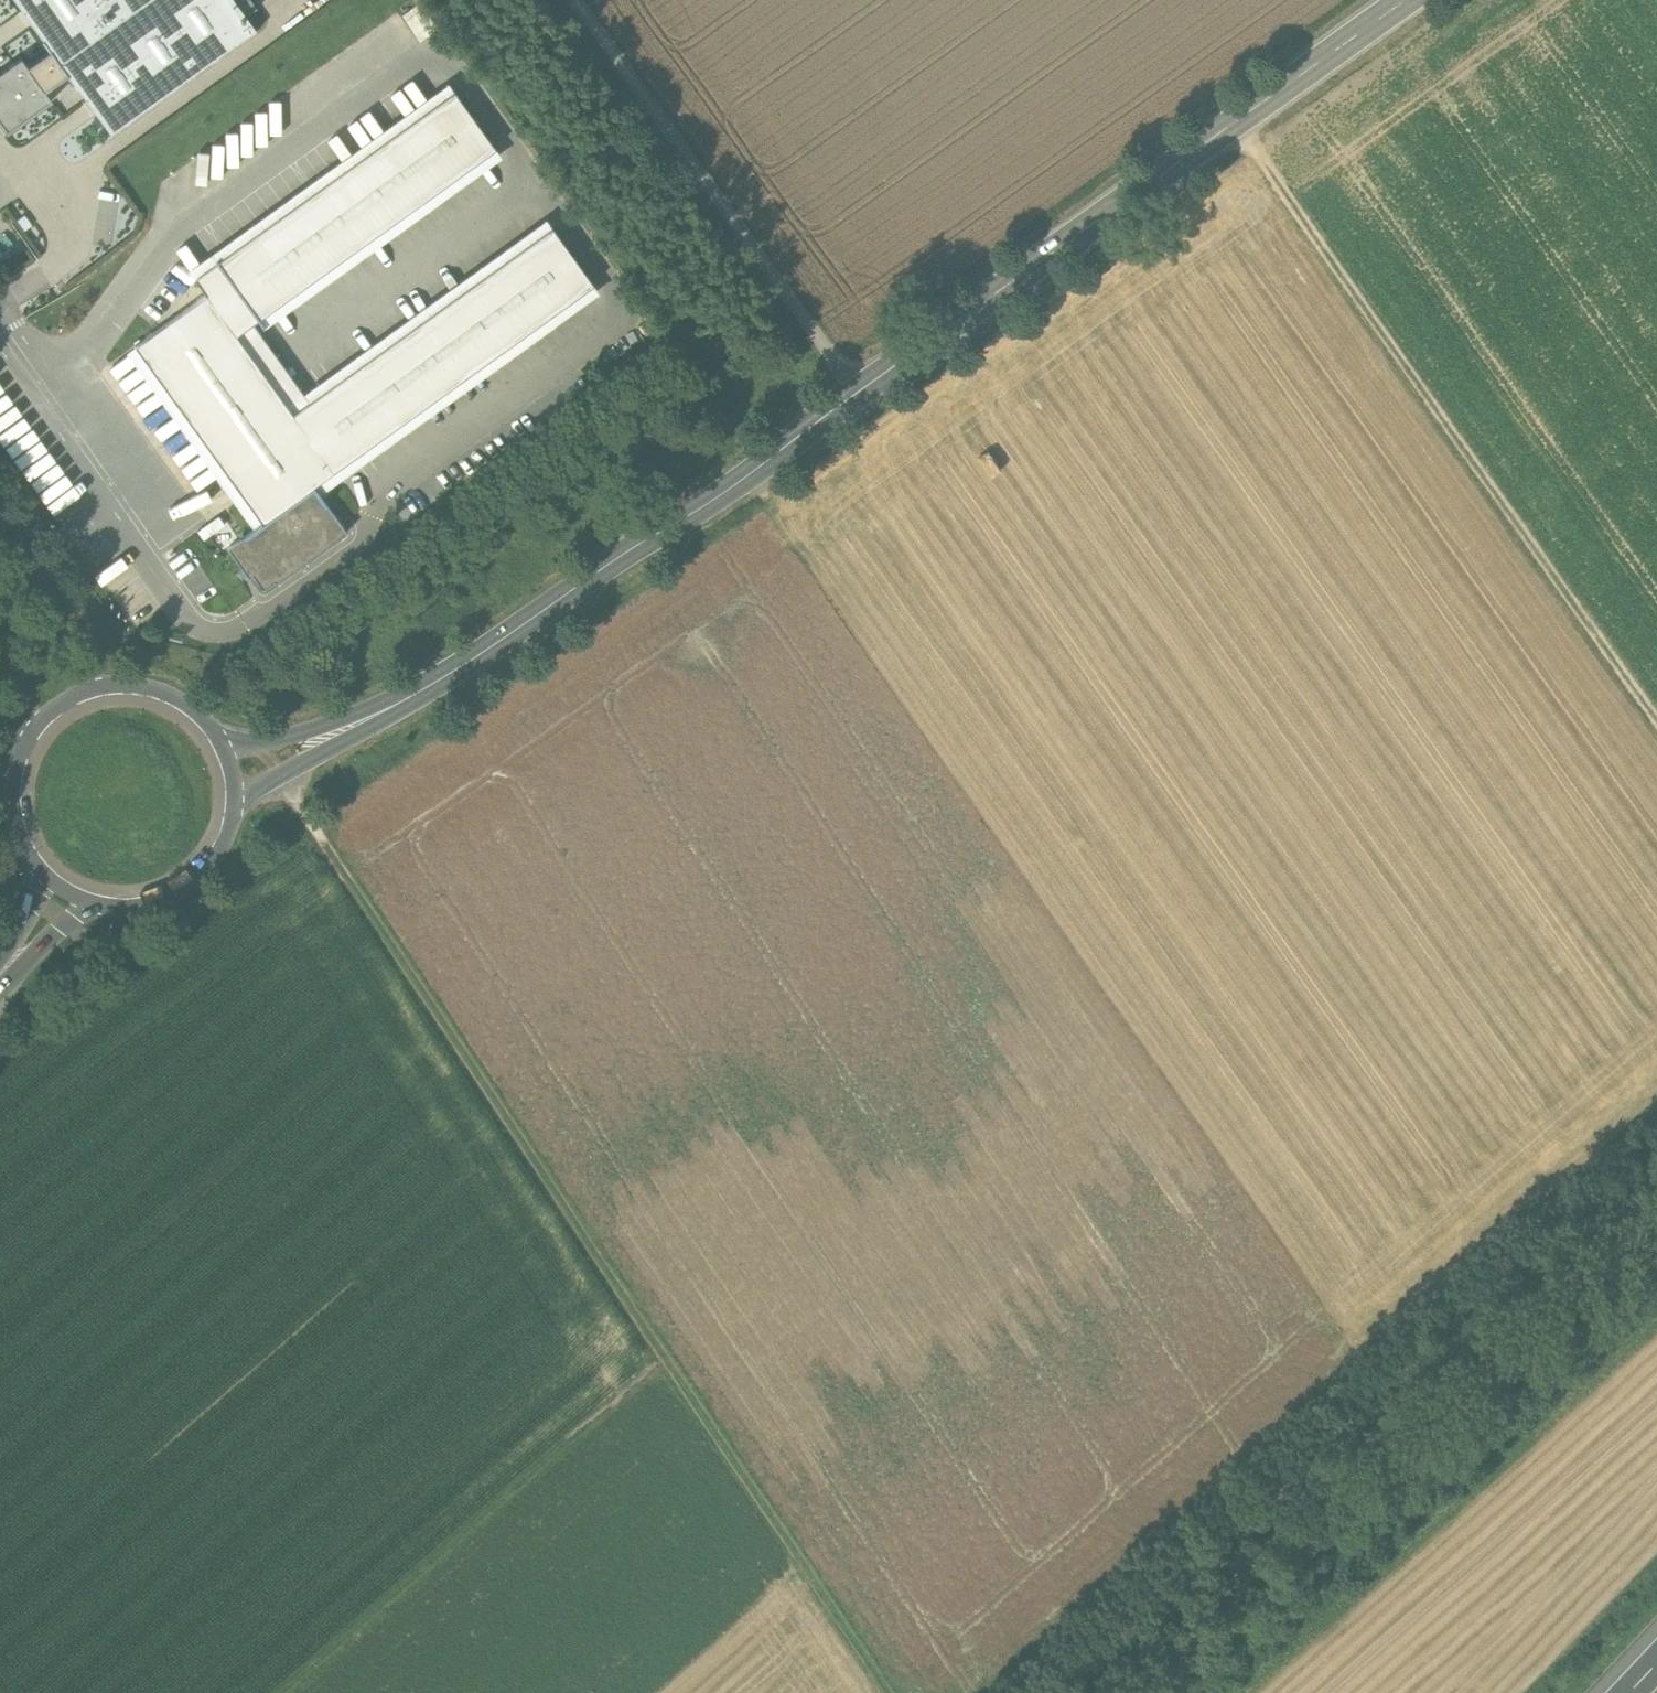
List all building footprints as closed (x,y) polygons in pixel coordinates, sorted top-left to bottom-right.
[(43,40),(42,41),(49,51),(27,67),(21,58),(0,73),(0,124),(7,134),(52,102),(45,92),(67,76),(75,87),(76,86),(112,135),(256,30),(234,0),(14,0),(43,40)] [(412,22),(421,37),(438,27),(421,1),(396,17),(403,28),(412,22)] [(454,92),(218,262),(216,259),(215,261),(216,263),(194,279),(206,295),(135,346),(262,523),(227,548),(249,578),(252,576),(262,591),(274,582),(275,584),(347,532),(319,494),(328,488),(322,480),(593,285),(552,228),(309,403),(252,324),(257,320),(263,328),(265,327),(259,319),(495,149),(454,92)]
